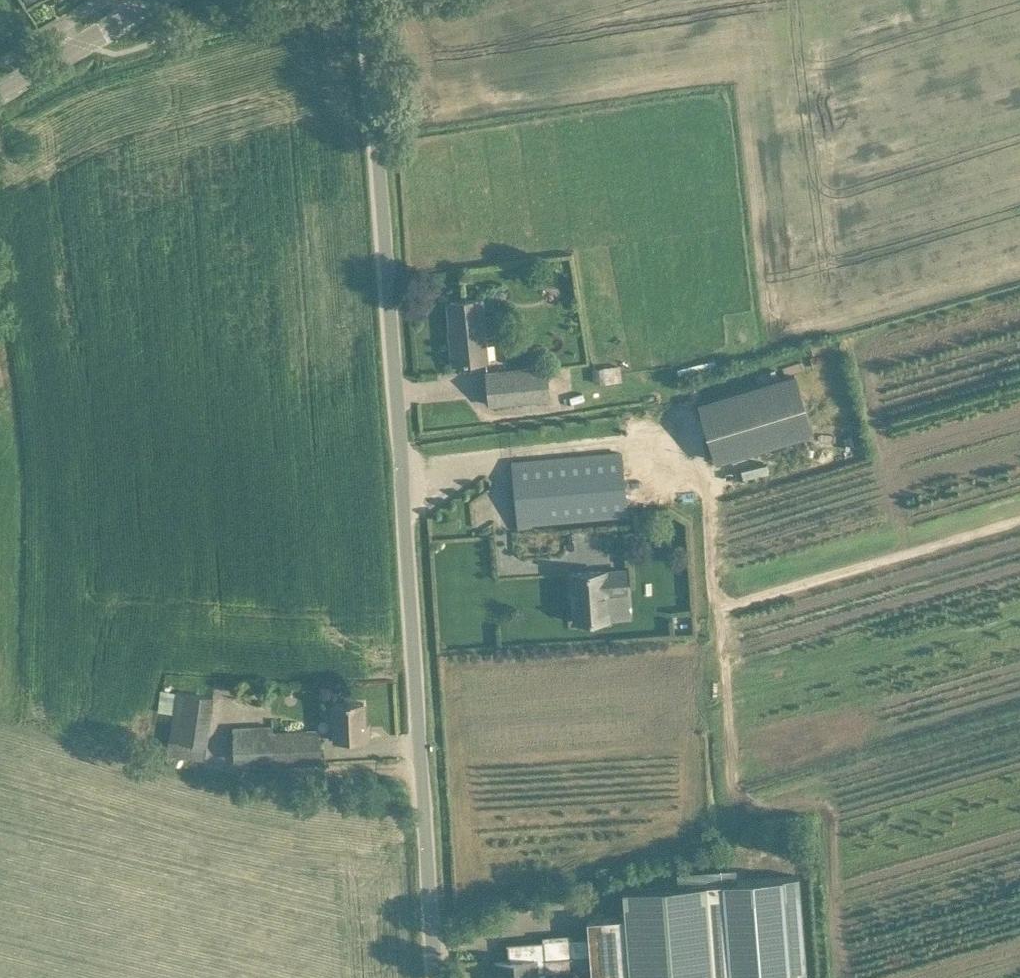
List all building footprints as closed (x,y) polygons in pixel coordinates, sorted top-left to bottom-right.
[(480,298),(469,300),(449,302),(453,339),(451,339),(454,363),(486,360),(484,334),(500,333),(498,315),(482,316),(480,298)] [(592,367),(594,384),(621,381),(619,365),(592,367)] [(550,398),(547,366),(487,372),(490,404),(550,398)] [(812,432),(794,374),(699,402),(717,461),(812,432)] [(621,451),(532,460),(512,462),(519,530),(532,528),(532,523),(627,514),(621,451)] [(607,587),(627,586),(626,569),(606,571),(606,569),(568,572),(569,593),(572,593),(574,621),(582,621),(584,623),(592,622),(594,620),(609,619),(607,587)] [(207,745),(214,697),(176,690),(169,740),(176,740),(174,754),(203,758),(204,745),(207,745)] [(364,702),(344,703),(334,703),(335,738),(365,736),(364,702)] [(319,730),(273,732),(273,725),(233,727),(234,759),(273,758),(274,764),(321,762),(320,760),(325,759),(324,748),(320,748),(319,730)] [(509,961),(495,962),(496,977),(497,977),(500,977),(539,977),(539,972),(547,972),(546,960),(590,957),(592,976),(605,975),(605,977),(806,977),(798,875),(623,888),(625,915),(587,919),(589,937),(507,943),(507,944),(508,944),(509,961)]
